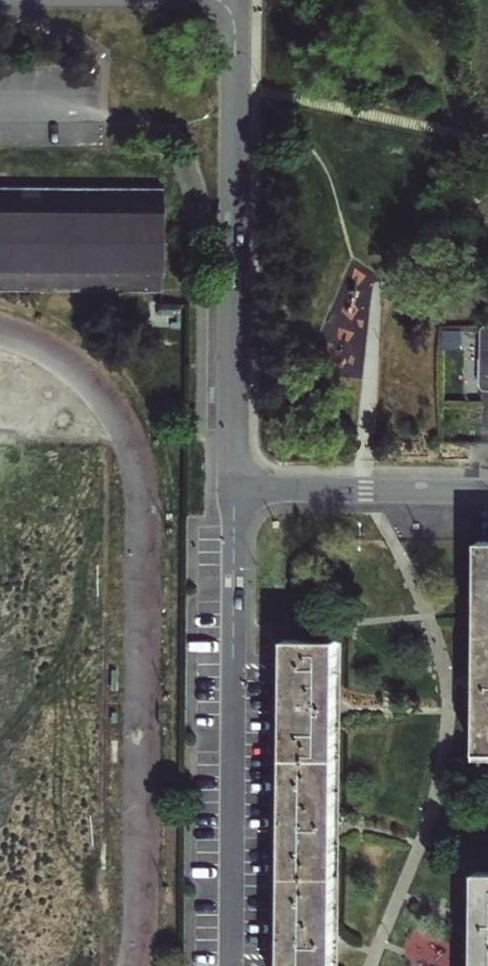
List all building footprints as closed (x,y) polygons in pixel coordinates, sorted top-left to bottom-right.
[(162,188),(0,186),(0,290),(161,291),(162,188)] [(444,325),(444,343),(458,343),(459,326),(444,325)] [(484,325),(483,326),(480,328),(480,331),(479,386),(481,389),(484,391),(487,391),(487,325),(484,325)] [(478,541),(477,612),(477,675),(476,752),(487,752),(487,541),(478,541)] [(338,640),(285,639),(282,965),(335,965),(335,945),(336,827),(337,710),(338,640)] [(476,872),(476,918),(475,965),(487,965),(487,872),(476,872)]
